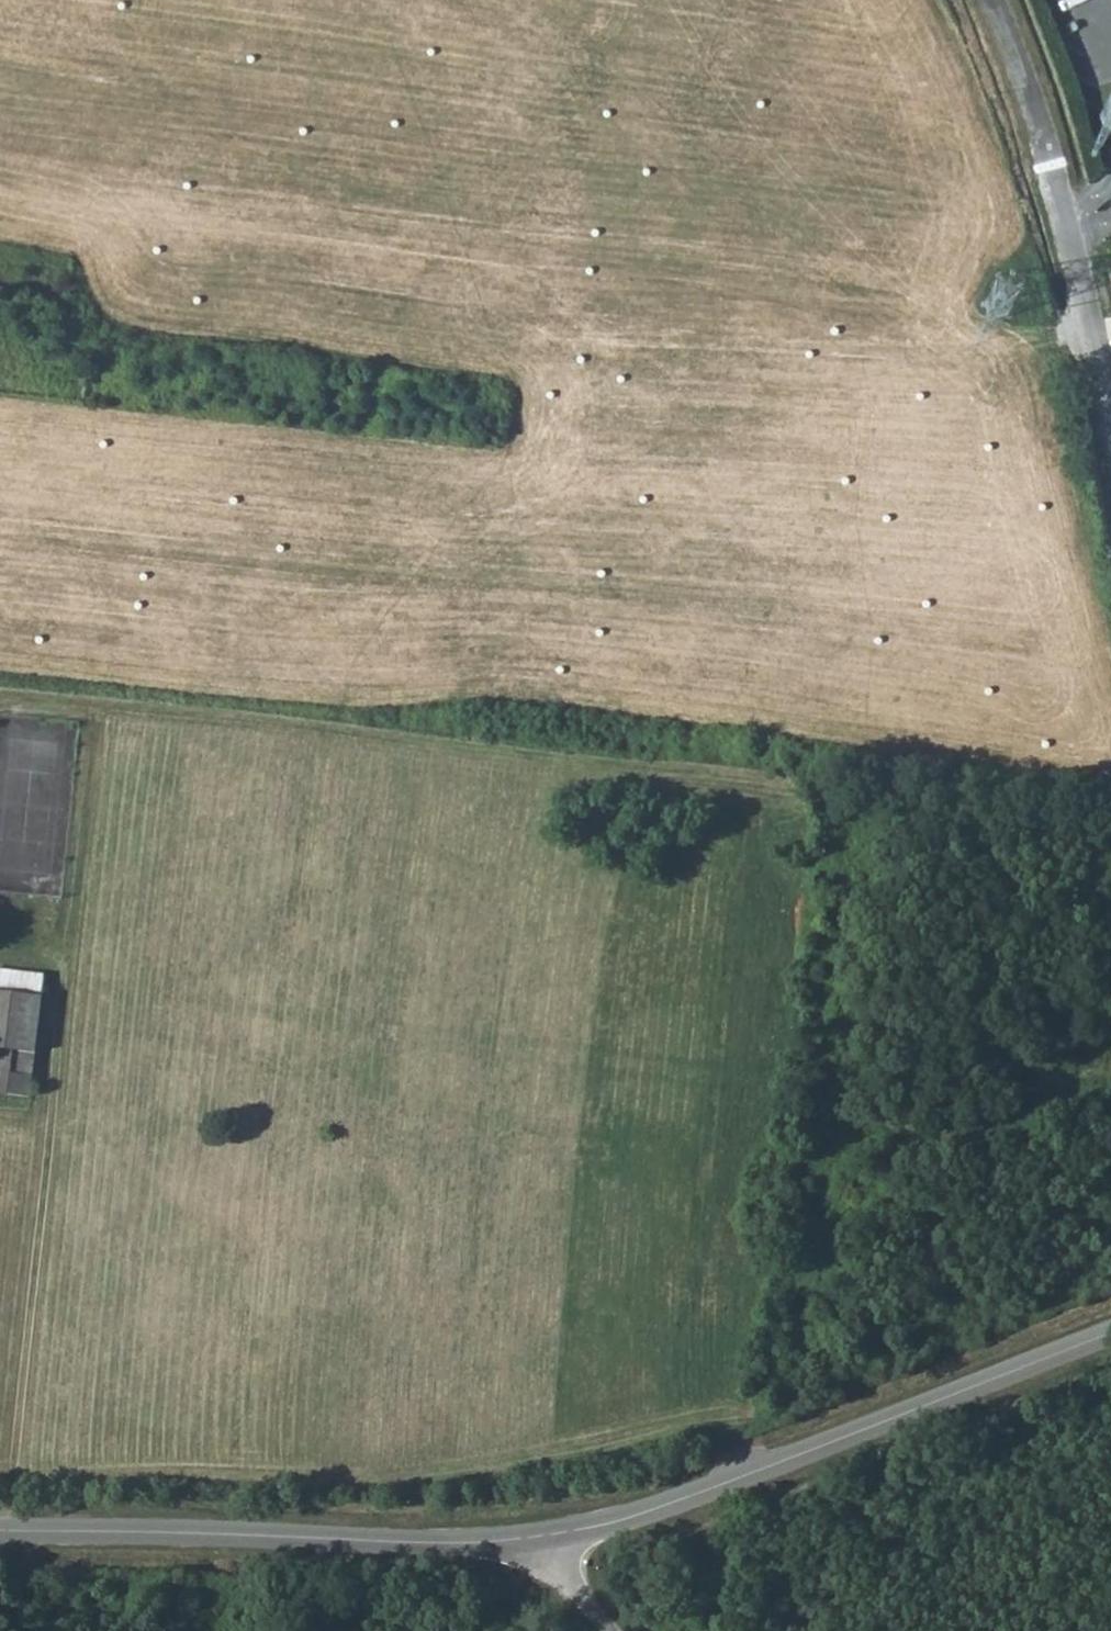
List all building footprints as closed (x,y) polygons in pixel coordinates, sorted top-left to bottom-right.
[(39,973),(0,970),(0,992),(38,996),(39,973)] [(38,996),(0,992),(0,1093),(31,1096),(38,996)]
